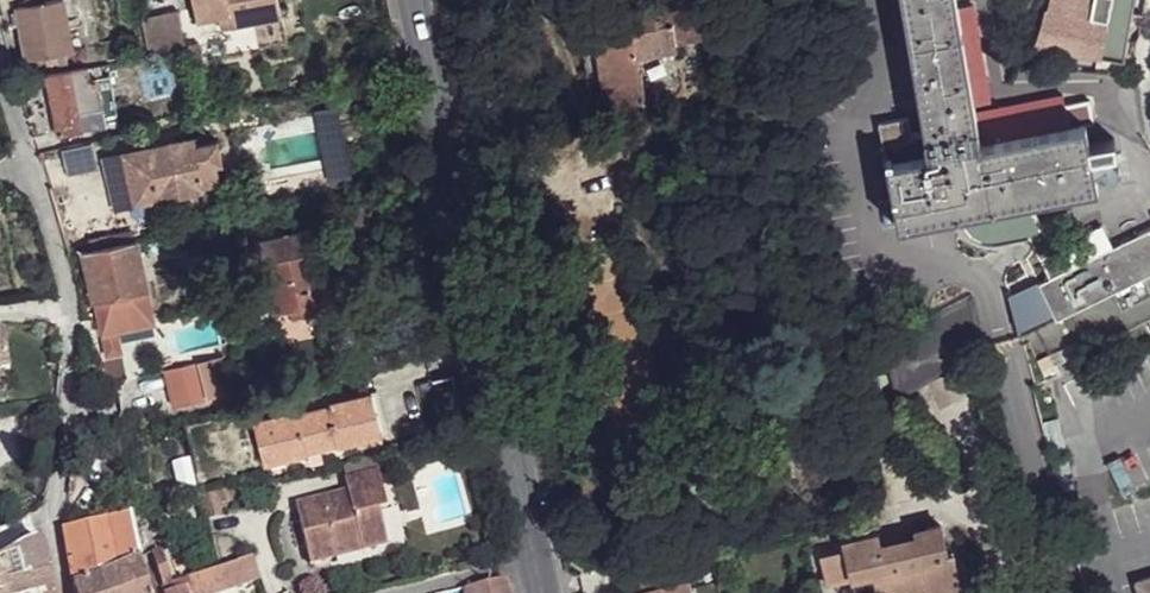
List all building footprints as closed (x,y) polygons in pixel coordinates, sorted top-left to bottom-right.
[(73,52),(64,0),(55,0),(27,5),(27,0),(25,0),(18,2),(19,7),(16,8),(26,60),(44,57),(46,66),(55,64),(54,55),(63,53),(73,52)] [(198,23),(219,19),(230,16),(232,27),(281,18),(278,0),(193,0),(198,23)] [(646,94),(641,61),(637,62),(636,46),(674,40),(674,33),(705,30),(701,0),(611,0),(592,3),(595,25),(602,75),(606,99),(646,94)] [(978,143),(973,113),(968,82),(986,79),(974,6),(956,8),(954,0),(899,0),(925,152),(978,143)] [(1028,39),(1122,61),(1136,0),(1037,0),(1028,39)] [(178,11),(142,19),(148,55),(185,48),(185,45),(178,11)] [(230,16),(219,19),(221,30),(232,27),(230,16)] [(595,25),(581,28),(588,78),(602,75),(595,25)] [(198,43),(185,45),(185,48),(190,64),(201,62),(198,43)] [(63,53),(54,55),(55,64),(64,62),(63,53)] [(86,67),(68,71),(77,112),(102,106),(96,75),(88,76),(86,67)] [(45,76),(59,138),(81,132),(77,112),(68,71),(45,76)] [(392,92),(405,89),(403,77),(390,80),(392,92)] [(973,113),(978,143),(1083,126),(1091,124),(1088,102),(1062,106),(1061,98),(973,113)] [(907,116),(876,121),(878,131),(883,159),(913,155),(907,116)] [(863,123),(865,134),(878,131),(876,121),(863,123)] [(883,159),(895,225),(960,214),(1034,200),(1095,190),(1083,126),(978,143),(925,152),(913,155),(883,159)] [(193,135),(103,155),(109,177),(128,173),(133,202),(205,186),(204,182),(211,181),(215,181),(218,176),(219,174),(216,161),(222,160),(217,139),(195,143),(193,135)] [(115,204),(133,202),(128,173),(109,177),(115,204)] [(1034,200),(960,214),(962,226),(970,237),(981,242),(992,245),(1028,238),(1031,237),(1045,231),(1035,209),(1034,200)] [(263,262),(316,250),(317,249),(313,228),(257,240),(263,262)] [(1035,385),(1059,374),(1050,356),(1070,346),(1075,358),(1149,320),(1149,229),(1065,271),(1045,231),(1031,237),(1050,278),(1012,299),(1035,385)] [(88,238),(91,251),(107,247),(105,236),(88,238)] [(147,288),(136,240),(107,247),(91,251),(83,252),(94,300),(106,354),(120,351),(115,330),(154,321),(147,288)] [(263,262),(274,315),(293,310),(305,308),(307,315),(350,305),(342,271),(322,276),(316,250),(263,262)] [(973,297),(879,344),(892,395),(986,350),(973,297)] [(294,318),(307,315),(305,308),(293,310),(294,318)] [(166,364),(175,399),(210,389),(209,386),(233,380),(225,348),(166,364)] [(370,390),(380,432),(386,430),(376,388),(370,390)] [(266,460),(306,450),(306,446),(336,439),(337,442),(340,442),(353,439),(380,432),(370,390),(339,397),(327,400),(327,403),(296,411),(296,408),(292,409),(252,419),(263,461),(266,460)] [(464,444),(462,432),(440,438),(443,449),(464,444)] [(306,450),(266,460),(269,472),(342,453),(340,442),(337,442),(336,439),(306,446),(306,450)] [(338,465),(341,480),(375,472),(372,457),(338,465)] [(344,490),(292,504),(307,562),(331,557),(384,544),(376,509),(384,507),(375,472),(341,480),(344,490)] [(216,490),(218,500),(228,497),(226,489),(225,488),(216,490)] [(200,496),(206,516),(221,511),(218,500),(216,490),(200,496)] [(127,512),(116,516),(119,527),(130,524),(127,512)] [(109,529),(119,527),(116,516),(115,514),(106,517),(109,529)] [(63,527),(72,585),(94,576),(138,558),(130,524),(119,527),(109,529),(106,517),(63,527)] [(875,592),(915,592),(927,590),(927,592),(960,592),(952,554),(949,556),(940,523),(913,529),(915,535),(880,542),(877,533),(841,541),(843,551),(818,555),(826,587),(871,577),(875,592)] [(915,535),(913,529),(911,525),(877,533),(880,542),(915,535)] [(48,572),(43,553),(37,536),(25,541),(0,558),(0,589),(48,572)] [(150,553),(158,579),(166,576),(162,559),(161,559),(158,550),(150,553)] [(162,592),(219,592),(257,580),(250,557),(160,586),(162,592)] [(99,592),(149,592),(138,558),(94,576),(99,592)] [(685,577),(679,558),(631,573),(638,592),(690,592),(685,577)] [(48,572),(0,589),(0,592),(53,592),(48,572)] [(94,576),(72,585),(74,592),(99,592),(94,576)] [(464,588),(465,592),(507,592),(504,579),(464,588)] [(1137,586),(1139,592),(1149,592),(1149,582),(1137,586)]
